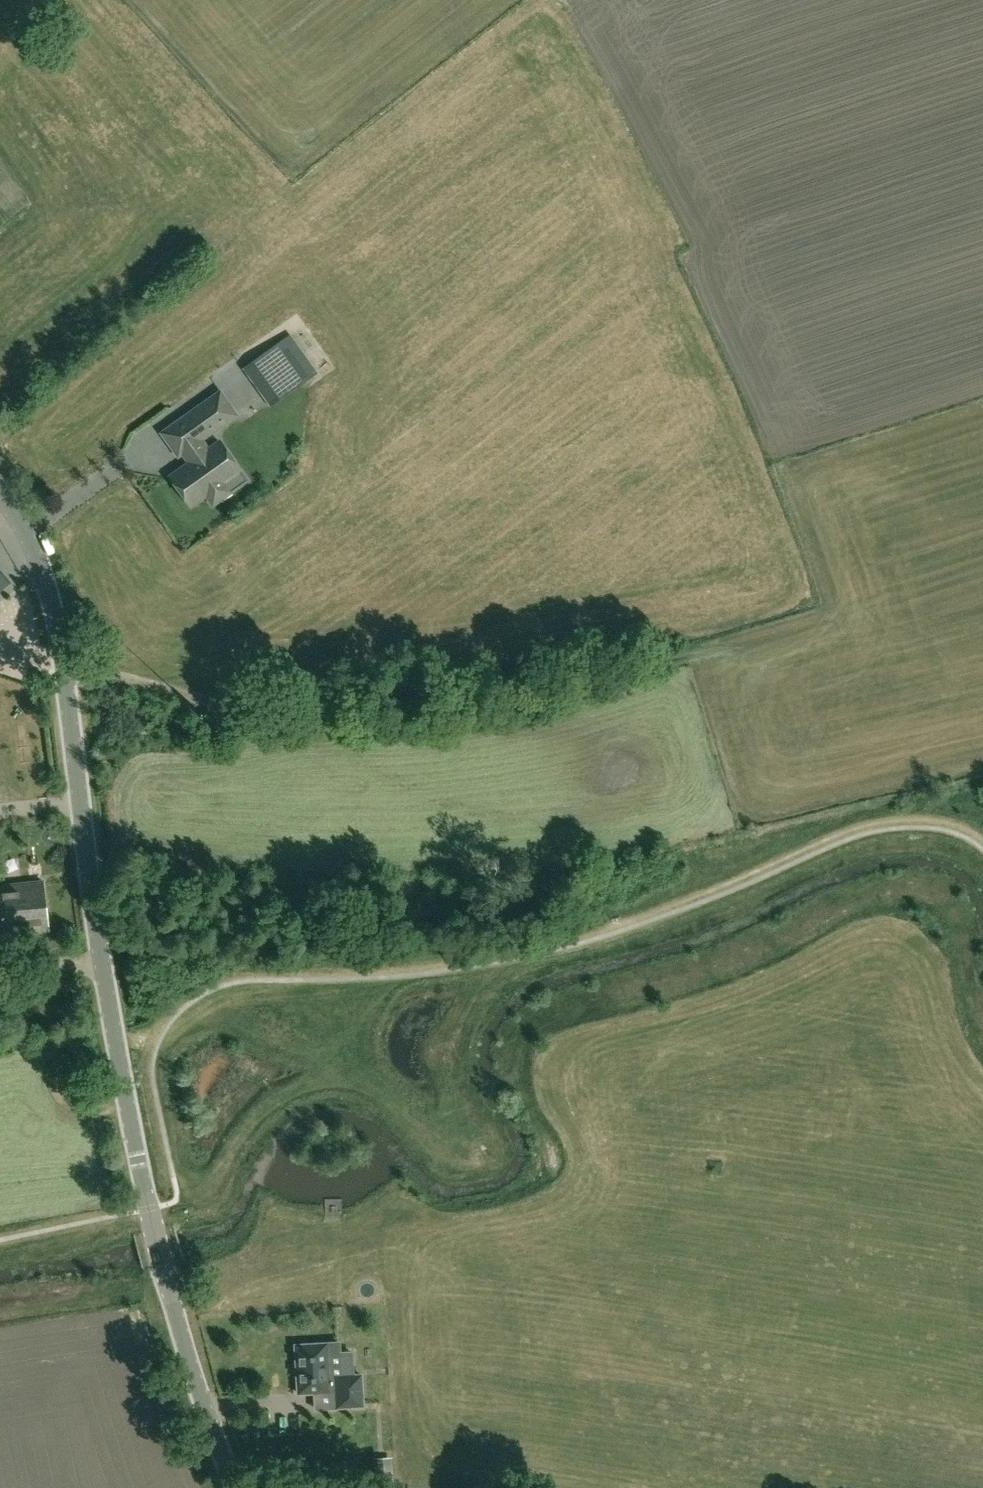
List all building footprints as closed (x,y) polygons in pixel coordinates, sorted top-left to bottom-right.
[(270,410),(317,375),(289,337),(243,372),(270,410)] [(207,495),(214,504),(232,491),(220,474),(236,463),(221,441),(209,449),(202,439),(237,414),(221,391),(163,433),(179,455),(187,450),(192,456),(191,462),(172,476),(192,505),(207,495)] [(1,588),(8,581),(0,571),(0,588),(1,588)] [(30,670),(2,664),(0,676),(0,678),(27,683),(30,670)] [(208,719),(203,735),(215,739),(220,723),(208,719)] [(49,931),(44,882),(0,886),(0,936),(49,931)] [(295,1345),(298,1393),(336,1391),(337,1407),(363,1405),(361,1374),(329,1376),(328,1355),(340,1354),(339,1342),(295,1345)] [(376,1479),(394,1478),(393,1459),(375,1460),(376,1479)]
